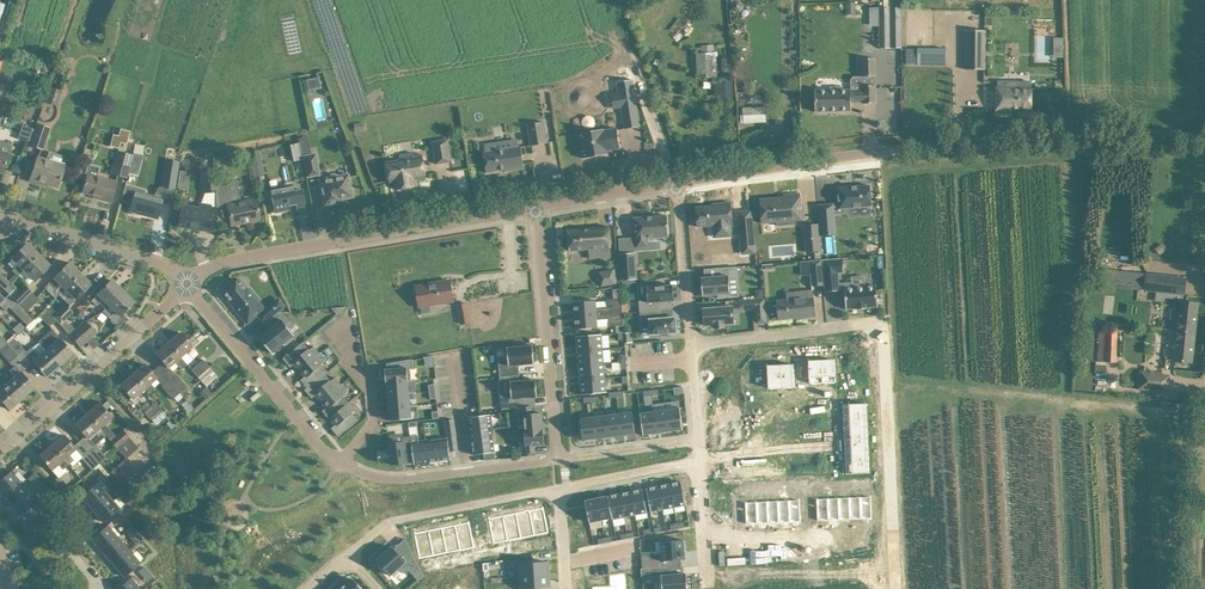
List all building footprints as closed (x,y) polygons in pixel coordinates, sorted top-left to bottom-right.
[(732,5),(732,10),(735,13),(740,13),(744,9),(744,5),(740,1),(735,2),(732,5)] [(855,2),(846,2),(846,14),(855,14),(855,2)] [(900,8),(879,9),(879,19),(880,47),(901,47),(901,18),(900,8)] [(966,30),(966,69),(985,69),(985,30),(966,30)] [(1051,35),(1037,35),(1037,59),(1051,58),(1051,35)] [(1052,57),(1063,57),(1063,37),(1052,37),(1052,57)] [(713,44),(702,45),(703,53),(710,52),(713,52),(713,44)] [(710,52),(697,53),(698,73),(707,73),(708,77),(718,76),(717,52),(713,52),(710,52)] [(918,56),(917,65),(946,65),(946,56),(918,56)] [(68,57),(62,59),(64,69),(71,67),(68,57)] [(727,58),(722,58),(722,71),(731,70),(731,63),(727,64),(727,58)] [(862,58),(863,76),(876,76),(875,58),(862,58)] [(4,74),(1,83),(10,85),(12,76),(4,74)] [(310,78),(311,88),(326,86),(324,76),(310,78)] [(733,81),(715,82),(715,98),(733,97),(733,81)] [(742,81),(740,87),(747,89),(749,83),(742,81)] [(1004,88),(997,88),(996,109),(1031,110),(1031,88),(1019,88),(1019,81),(1004,81),(1004,88)] [(815,90),(815,111),(851,110),(851,111),(851,101),(863,101),(863,103),(876,103),(876,85),(863,86),(863,91),(851,91),(851,89),(843,89),(843,86),(830,87),(831,90),(815,90)] [(45,101),(57,106),(62,91),(50,87),(45,101)] [(637,104),(621,107),(624,128),(640,126),(637,104)] [(765,107),(743,108),(744,116),(744,122),(766,121),(765,107)] [(536,133),(528,134),(530,145),(547,142),(544,121),(534,122),(536,133)] [(38,123),(31,145),(42,149),(49,127),(38,123)] [(364,123),(354,124),(355,133),(364,132),(364,123)] [(22,125),(18,138),(28,141),(33,128),(22,125)] [(113,134),(110,146),(119,148),(121,142),(127,144),(130,131),(120,128),(118,135),(113,134)] [(608,150),(620,148),(617,129),(604,132),(604,129),(579,133),(584,158),(608,154),(608,150)] [(433,142),(436,163),(452,161),(448,139),(433,142)] [(2,172),(6,161),(8,154),(7,153),(8,149),(10,144),(0,141),(0,172),(2,172)] [(496,150),(483,152),(486,172),(504,169),(505,171),(524,169),(521,147),(512,148),(511,141),(495,144),(496,150)] [(85,148),(81,160),(88,162),(92,150),(85,148)] [(117,150),(111,173),(128,177),(129,172),(132,161),(133,154),(117,150)] [(256,162),(252,163),(255,177),(259,176),(264,175),(259,150),(254,150),(256,162)] [(303,155),(302,155),(307,177),(320,174),(315,152),(313,153),(303,155)] [(470,162),(480,160),(479,152),(469,154),(470,162)] [(132,161),(129,172),(137,175),(142,155),(134,153),(133,154),(132,161)] [(401,160),(387,162),(390,182),(395,181),(396,189),(418,186),(417,180),(427,178),(423,154),(414,156),(414,160),(402,163),(401,160)] [(37,157),(33,168),(30,180),(41,183),(42,181),(58,186),(64,166),(37,157)] [(178,161),(167,159),(163,187),(174,189),(178,161)] [(83,180),(86,180),(82,192),(98,196),(98,198),(111,201),(116,181),(97,176),(99,167),(87,164),(83,180)] [(205,192),(215,191),(214,170),(203,171),(205,192)] [(466,190),(466,172),(439,173),(439,190),(466,190)] [(348,174),(337,176),(336,174),(333,173),(330,174),(329,175),(329,178),(318,180),(324,206),(335,203),(335,200),(352,196),(352,194),(352,191),(352,188),(350,186),(348,174)] [(231,182),(216,184),(217,205),(227,203),(231,225),(259,219),(255,198),(238,202),(237,198),(234,199),(231,182)] [(125,184),(121,200),(131,203),(129,210),(132,211),(131,212),(132,212),(133,213),(134,214),(135,214),(137,215),(138,215),(139,215),(140,213),(158,218),(161,206),(162,201),(163,199),(153,196),(144,193),(145,190),(125,184)] [(284,186),(270,189),(272,199),(274,211),(275,212),(289,210),(289,208),(288,205),(288,204),(295,202),(296,204),(297,211),(306,210),(303,198),(302,191),(302,189),(294,191),(293,184),(284,186)] [(834,203),(818,205),(821,235),(836,234),(835,215),(849,213),(849,207),(871,205),(870,185),(837,188),(838,205),(834,206),(834,203)] [(784,196),(760,198),(762,221),(777,220),(777,224),(791,222),(791,219),(804,218),(803,203),(801,203),(800,191),(783,193),(784,196)] [(712,206),(695,207),(697,226),(723,224),(723,234),(731,233),(730,226),(733,225),(731,202),(712,204),(712,206)] [(181,204),(180,214),(178,226),(207,230),(211,204),(201,203),(200,207),(181,204)] [(667,215),(634,218),(637,247),(648,246),(647,238),(669,236),(667,215)] [(741,246),(754,244),(753,223),(742,224),(743,233),(740,234),(741,246)] [(600,257),(611,256),(610,247),(611,247),(609,226),(568,230),(570,251),(599,248),(600,257)] [(820,237),(810,238),(811,251),(821,251),(820,237)] [(12,271),(17,275),(38,254),(26,243),(12,258),(19,265),(12,271)] [(635,252),(620,253),(622,280),(637,279),(635,252)] [(38,254),(17,275),(17,276),(18,275),(29,285),(34,279),(35,280),(49,266),(38,254)] [(843,257),(822,259),(824,285),(825,292),(840,290),(840,289),(844,288),(846,309),(878,306),(876,285),(852,287),(852,282),(839,283),(838,273),(844,272),(843,257)] [(822,259),(810,260),(812,286),(824,285),(822,259)] [(59,283),(64,288),(80,273),(69,262),(48,283),(53,288),(59,283)] [(701,278),(703,295),(718,294),(718,298),(730,297),(729,278),(737,278),(736,266),(716,268),(717,276),(701,278)] [(613,270),(599,272),(600,278),(598,279),(599,286),(615,283),(613,270)] [(1107,270),(1106,287),(1140,290),(1142,274),(1107,270)] [(91,284),(80,273),(64,288),(70,294),(64,300),(69,305),(91,284)] [(1146,273),(1144,290),(1177,294),(1176,301),(1175,301),(1175,309),(1172,308),(1170,319),(1173,319),(1172,330),(1195,332),(1198,303),(1182,301),(1183,294),(1184,294),(1186,278),(1146,273)] [(4,288),(10,283),(0,274),(0,285),(4,288)] [(238,279),(222,292),(247,321),(262,308),(257,302),(259,300),(249,288),(247,290),(238,279)] [(99,303),(104,309),(108,305),(122,291),(111,280),(91,300),(97,306),(99,303)] [(454,301),(452,292),(450,280),(416,286),(420,307),(454,301)] [(10,283),(4,288),(9,293),(15,287),(10,283)] [(657,286),(657,283),(647,284),(647,294),(639,295),(640,311),(659,310),(658,301),(674,300),(673,285),(657,286)] [(31,291),(25,285),(13,297),(19,304),(31,291)] [(763,290),(755,291),(756,299),(764,298),(763,290)] [(776,300),(779,319),(796,316),(796,318),(816,316),(813,290),(802,291),(803,297),(776,300)] [(31,291),(19,304),(26,311),(39,298),(31,291)] [(115,310),(108,317),(117,325),(121,321),(122,319),(122,317),(121,315),(133,302),(122,291),(109,304),(115,310)] [(5,310),(10,305),(0,295),(0,305),(5,310)] [(595,300),(573,302),(575,315),(622,311),(622,307),(621,298),(614,299),(607,299),(608,307),(596,308),(595,300)] [(756,299),(749,299),(750,309),(756,308),(756,312),(766,311),(765,298),(764,298),(756,299)] [(273,303),(258,316),(263,323),(264,323),(264,324),(266,322),(279,311),(273,303)] [(458,305),(462,324),(470,322),(467,303),(458,305)] [(19,304),(12,310),(28,325),(34,319),(26,311),(19,304)] [(58,312),(52,317),(55,320),(60,324),(72,312),(65,305),(58,312)] [(732,306),(704,309),(704,310),(702,310),(702,318),(705,318),(705,325),(715,324),(715,328),(725,327),(724,323),(734,323),(732,306)] [(44,309),(38,315),(42,319),(49,325),(55,320),(52,317),(45,308),(44,309)] [(78,308),(74,311),(76,317),(81,318),(84,314),(83,309),(78,308)] [(659,310),(640,311),(642,328),(650,327),(651,337),(661,337),(661,334),(677,332),(676,325),(679,325),(678,319),(675,320),(675,318),(660,319),(660,318),(659,310)] [(262,336),(260,337),(273,353),(286,342),(287,344),(296,337),(284,322),(288,319),(281,311),(279,311),(266,322),(271,328),(262,336)] [(622,311),(575,315),(576,329),(598,327),(597,322),(609,321),(610,326),(616,325),(623,325),(622,314),(622,311)] [(86,341),(75,329),(71,325),(70,325),(66,320),(61,325),(80,347),(86,341)] [(79,325),(75,329),(86,341),(92,336),(96,332),(88,323),(86,321),(79,325)] [(20,322),(12,329),(14,330),(17,334),(20,332),(25,327),(21,323),(20,322)] [(38,340),(59,365),(72,353),(59,338),(60,337),(51,328),(44,334),(45,335),(38,340)] [(1169,329),(1166,359),(1174,360),(1180,361),(1192,362),(1195,332),(1172,330),(1169,329)] [(1118,331),(1099,331),(1099,361),(1117,361),(1118,331)] [(180,332),(168,343),(187,364),(192,360),(186,352),(192,347),(188,341),(180,332)] [(317,332),(310,337),(317,346),(324,340),(317,332)] [(602,334),(576,336),(576,337),(578,351),(603,349),(601,335),(602,335),(602,334)] [(632,334),(624,334),(624,339),(625,343),(628,342),(632,342),(633,342),(632,334)] [(8,343),(7,344),(17,355),(24,349),(17,341),(14,338),(8,343)] [(46,376),(59,365),(38,340),(24,352),(32,362),(32,361),(46,376)] [(310,350),(303,342),(283,358),(290,367),(296,362),(301,369),(320,353),(314,346),(310,350)] [(168,343),(156,353),(164,362),(169,368),(175,362),(181,369),(187,364),(168,343)] [(500,377),(520,375),(519,364),(534,363),(534,361),(536,361),(536,352),(533,352),(533,345),(530,346),(530,343),(522,344),(522,346),(507,347),(508,359),(499,360),(500,377)] [(17,355),(7,344),(1,349),(0,350),(0,352),(9,362),(17,355)] [(333,351),(329,347),(325,350),(328,355),(333,351)] [(603,349),(578,351),(579,365),(604,363),(603,349)] [(326,360),(320,353),(301,369),(306,375),(301,380),(308,388),(325,374),(328,372),(321,364),(326,360)] [(436,356),(428,356),(429,366),(437,365),(436,356)] [(396,368),(385,369),(386,382),(411,380),(410,368),(413,368),(413,358),(396,361),(396,368)] [(822,359),(808,360),(809,384),(823,383),(822,359)] [(835,359),(822,359),(823,383),(836,383),(836,389),(844,388),(843,381),(843,374),(836,374),(835,359)] [(203,360),(192,370),(197,376),(209,366),(203,360)] [(132,374),(144,388),(148,393),(154,388),(150,383),(156,378),(144,363),(132,374)] [(604,363),(579,365),(580,379),(605,377),(604,363)] [(768,378),(760,378),(761,396),(769,396),(769,389),(782,388),(780,364),(767,365),(768,378)] [(794,364),(780,364),(782,388),(795,387),(794,364)] [(15,376),(8,382),(21,398),(34,387),(26,378),(21,372),(20,371),(14,365),(9,369),(15,376)] [(209,366),(197,376),(206,386),(218,376),(209,366)] [(1140,370),(1138,388),(1154,390),(1154,389),(1156,373),(1161,373),(1161,374),(1162,374),(1162,373),(1140,370)] [(169,380),(183,395),(188,391),(185,387),(187,386),(176,373),(169,380)] [(132,399),(144,388),(132,374),(120,385),(132,399)] [(331,381),(325,374),(308,388),(305,390),(312,398),(317,394),(323,400),(342,384),(336,377),(331,381)] [(605,377),(580,379),(581,394),(580,394),(607,392),(607,391),(606,391),(605,377)] [(537,397),(536,379),(510,381),(511,392),(501,392),(502,410),(522,408),(524,408),(523,407),(523,398),(537,397)] [(182,396),(183,395),(169,380),(163,385),(163,386),(162,387),(172,399),(174,397),(177,402),(183,396),(182,396)] [(411,380),(386,382),(386,383),(387,395),(410,393),(409,381),(411,380)] [(1,400),(9,409),(21,398),(8,382),(2,388),(0,386),(0,399),(1,400)] [(342,384),(323,400),(328,406),(323,411),(329,418),(329,419),(351,401),(351,400),(349,402),(343,395),(347,391),(342,384)] [(208,389),(201,395),(205,399),(212,393),(208,389)] [(410,393),(387,395),(389,407),(411,406),(410,393)] [(186,400),(181,404),(189,413),(193,409),(186,400)] [(140,407),(150,418),(161,408),(156,401),(151,405),(147,401),(140,407)] [(351,401),(329,419),(330,419),(332,417),(337,423),(332,428),(339,436),(358,420),(353,413),(358,409),(351,401)] [(99,403),(87,413),(99,428),(112,417),(99,403)] [(866,403),(843,404),(843,416),(867,415),(866,403)] [(411,406),(389,407),(390,420),(412,418),(411,406)] [(523,407),(524,408),(522,408),(524,430),(543,428),(543,423),(545,423),(544,412),(532,414),(532,413),(532,406),(523,407)] [(679,408),(666,410),(669,431),(682,429),(682,430),(683,430),(680,407),(679,407),(679,408)] [(666,410),(654,411),(656,433),(669,431),(666,410)] [(641,412),(640,412),(643,435),(644,435),(644,434),(656,433),(654,411),(641,413),(641,412)] [(632,412),(619,413),(622,435),(635,433),(632,412)] [(87,413),(75,424),(85,436),(80,441),(99,463),(106,456),(95,444),(105,435),(99,428),(87,413)] [(619,413),(606,415),(609,436),(622,435),(619,413)] [(490,414),(469,417),(469,418),(471,432),(472,432),(492,429),(490,415),(490,414)] [(606,415),(593,417),(596,438),(609,436),(606,415)] [(867,415),(843,416),(844,427),(867,426),(867,415)] [(593,417),(580,419),(583,440),(596,438),(593,417)] [(867,426),(844,427),(844,439),(868,438),(867,426)] [(543,428),(524,430),(526,453),(536,453),(535,446),(545,445),(543,428)] [(492,429),(472,432),(472,436),(475,454),(474,454),(475,455),(484,454),(485,460),(496,459),(495,452),(495,451),(492,433),(492,429)] [(111,440),(117,447),(129,436),(123,430),(111,440)] [(63,434),(51,445),(68,464),(69,463),(72,466),(81,457),(92,469),(99,463),(80,441),(73,446),(63,434)] [(419,434),(411,436),(411,442),(413,454),(414,464),(415,464),(415,463),(430,461),(432,460),(450,458),(451,458),(450,451),(449,445),(448,437),(447,438),(430,440),(420,441),(419,434)] [(138,447),(129,436),(117,447),(126,458),(138,447)] [(389,449),(379,450),(380,462),(392,461),(392,464),(407,463),(406,455),(413,454),(411,442),(411,436),(402,437),(403,442),(389,443),(389,449)] [(868,438),(844,439),(845,450),(869,449),(868,438)] [(760,443),(733,444),(734,453),(735,453),(735,463),(747,463),(748,472),(769,471),(769,460),(760,460),(760,443)] [(51,445),(39,455),(53,472),(58,467),(62,471),(64,469),(65,469),(64,468),(68,464),(51,445)] [(869,449),(845,450),(845,462),(869,461),(869,449)] [(31,466),(26,461),(22,465),(27,470),(31,466)] [(122,461),(110,471),(115,477),(127,466),(122,461)] [(869,461),(845,462),(846,474),(870,473),(869,461)] [(127,466),(115,477),(120,482),(132,472),(127,466)] [(6,497),(22,484),(10,471),(0,480),(0,490),(6,497)] [(132,472),(120,482),(125,488),(137,478),(132,472)] [(57,478),(52,482),(63,494),(70,488),(60,477),(58,479),(57,478)] [(137,478),(125,488),(130,494),(142,483),(137,478)] [(681,481),(669,484),(674,507),(686,505),(681,481)] [(82,496),(93,509),(108,495),(97,482),(82,496)] [(22,484),(6,497),(17,510),(33,496),(22,484)] [(669,484),(658,486),(663,509),(674,507),(669,484)] [(647,488),(646,488),(651,511),(663,509),(658,486),(647,488)] [(120,487),(112,493),(116,498),(124,492),(120,487)] [(642,489),(631,491),(635,515),(647,512),(642,488),(642,489)] [(631,491),(619,493),(624,517),(635,515),(631,491)] [(619,493),(608,496),(613,519),(624,517),(619,493)] [(108,495),(93,509),(104,522),(119,508),(108,495)] [(870,496),(860,496),(861,519),(871,518),(871,519),(872,519),(871,495),(870,495),(870,496)] [(608,496),(597,498),(601,520),(612,518),(612,519),(613,519),(608,496)] [(853,497),(849,497),(850,519),(861,519),(860,496),(853,497)] [(838,497),(827,498),(828,520),(839,520),(838,497)] [(849,497),(838,497),(839,520),(850,519),(849,497)] [(597,498),(585,500),(589,522),(601,520),(597,498)] [(799,499),(788,500),(789,522),(800,521),(800,522),(801,522),(800,498),(799,498),(799,499)] [(817,498),(816,498),(817,521),(818,521),(828,520),(827,498),(817,498)] [(778,500),(767,501),(768,523),(779,522),(778,500)] [(788,500),(778,500),(779,522),(789,522),(788,500)] [(746,501),(745,501),(746,525),(747,525),(747,524),(757,523),(756,501),(746,502),(746,501)] [(767,501),(756,501),(757,523),(768,523),(767,501)] [(543,507),(530,510),(534,535),(548,532),(549,532),(543,506),(543,507)] [(524,511),(516,513),(521,538),(534,535),(530,510),(529,510),(529,509),(524,510),(524,511)] [(9,524),(20,536),(35,523),(24,510),(9,524)] [(51,512),(45,517),(55,528),(60,523),(59,522),(51,512)] [(516,513),(503,515),(508,540),(521,538),(516,513)] [(489,517),(494,543),(508,540),(503,515),(490,518),(489,517)] [(469,522),(455,525),(460,550),(474,547),(469,521),(468,521),(469,522)] [(35,523),(20,536),(31,549),(46,535),(35,523)] [(92,538),(103,551),(118,538),(107,525),(92,538)] [(455,525),(442,527),(447,552),(460,550),(455,525)] [(131,527),(126,531),(130,536),(135,532),(135,531),(134,530),(131,527)] [(442,527),(428,530),(433,555),(447,552),(442,527)] [(415,532),(414,532),(418,552),(419,558),(433,555),(428,530),(415,533),(415,532)] [(118,538),(103,551),(113,564),(129,550),(118,538)] [(668,566),(681,566),(681,559),(685,559),(684,540),(660,541),(661,553),(641,555),(642,568),(653,567),(668,566)] [(384,550),(376,557),(378,558),(377,559),(390,574),(399,566),(404,572),(416,561),(409,546),(400,554),(392,545),(385,551),(384,550)] [(129,550),(113,564),(124,576),(140,563),(129,550)] [(529,563),(515,564),(516,577),(521,576),(549,575),(548,562),(535,563),(535,561),(528,561),(529,563)] [(144,566),(138,571),(143,576),(148,572),(144,566)] [(653,567),(654,576),(661,576),(662,588),(688,588),(686,573),(684,573),(668,575),(668,567),(668,566),(653,567)] [(628,571),(609,575),(610,587),(593,588),(629,588),(628,571)] [(521,576),(521,588),(534,588),(537,588),(537,587),(550,586),(549,575),(521,576)] [(130,577),(117,588),(140,588),(130,577)] [(355,578),(348,585),(347,583),(341,588),(342,588),(364,588),(355,578)]
